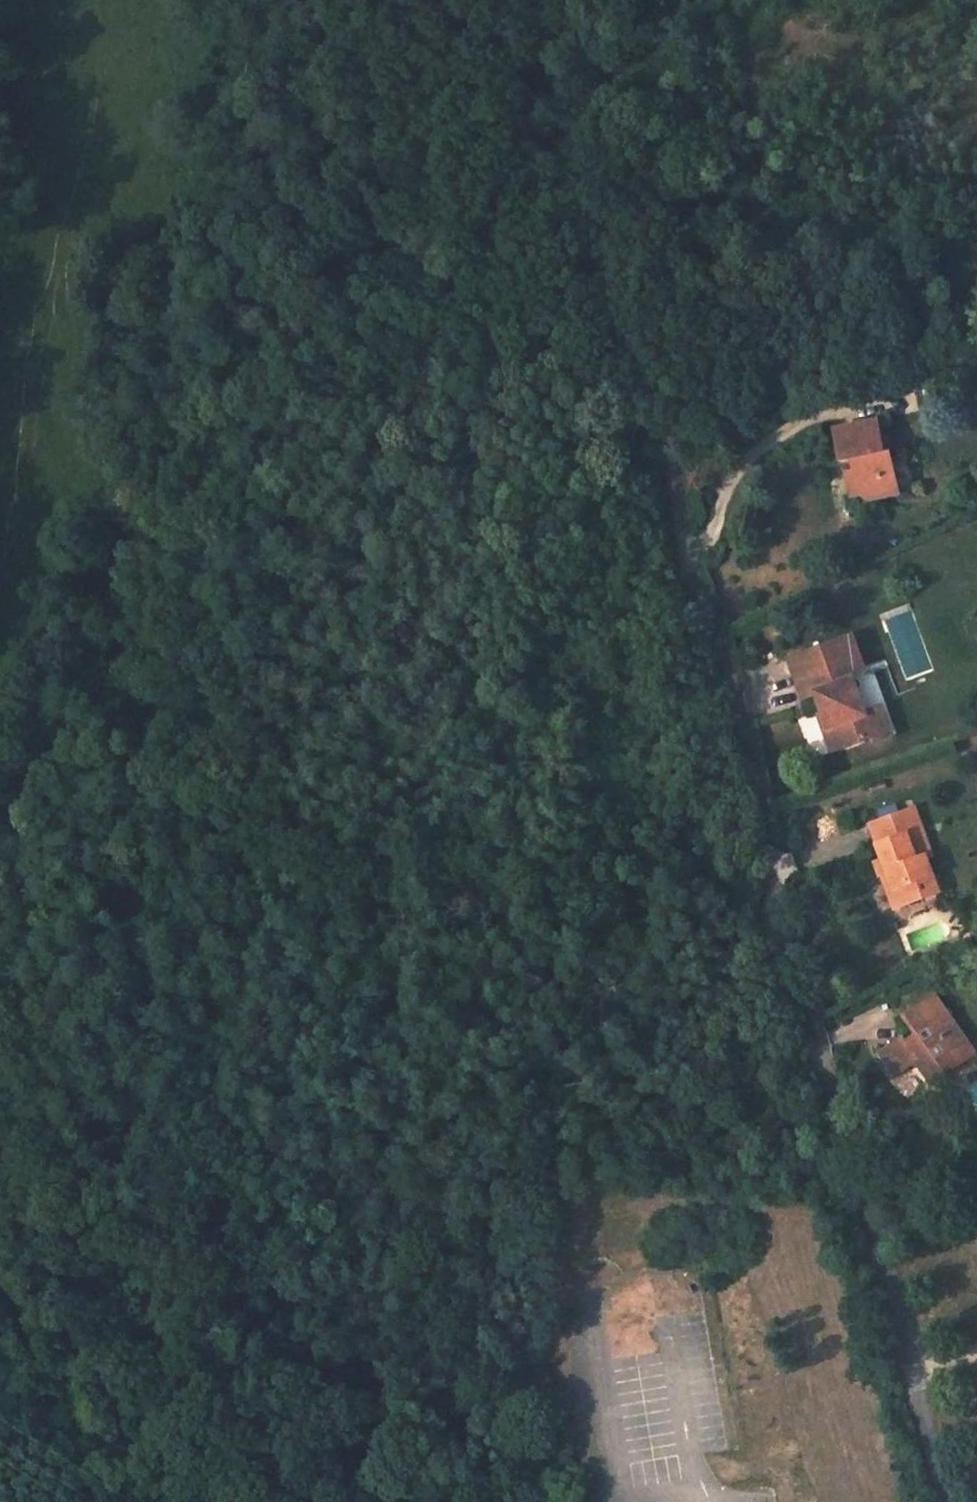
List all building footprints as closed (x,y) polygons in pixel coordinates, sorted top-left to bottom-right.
[(885,440),(881,422),(839,431),(846,464),(856,461),(858,472),(863,496),(871,500),(903,495),(894,454),(889,456),(885,440)] [(894,454),(890,438),(885,440),(889,456),(894,454)] [(849,474),(854,498),(863,496),(858,472),(849,474)] [(867,713),(854,678),(851,680),(849,673),(865,667),(854,636),(791,659),(805,697),(818,693),(838,749),(874,736),(876,741),(892,734),(883,707),(867,713)] [(934,856),(916,810),(877,823),(885,844),(881,847),(885,859),(896,888),(890,890),(897,909),(923,898),(917,882),(934,876),(928,858),(934,856)] [(877,823),(873,825),(881,847),(885,844),(877,823)] [(885,859),(876,862),(881,876),(884,874),(890,890),(896,888),(885,859)] [(923,898),(940,891),(934,876),(917,882),(923,898)] [(970,1045),(936,995),(907,1018),(920,1036),(910,1043),(905,1038),(883,1054),(899,1076),(920,1061),(936,1084),(962,1065),(955,1056),(970,1045)] [(955,1056),(962,1065),(976,1054),(970,1045),(955,1056)]
